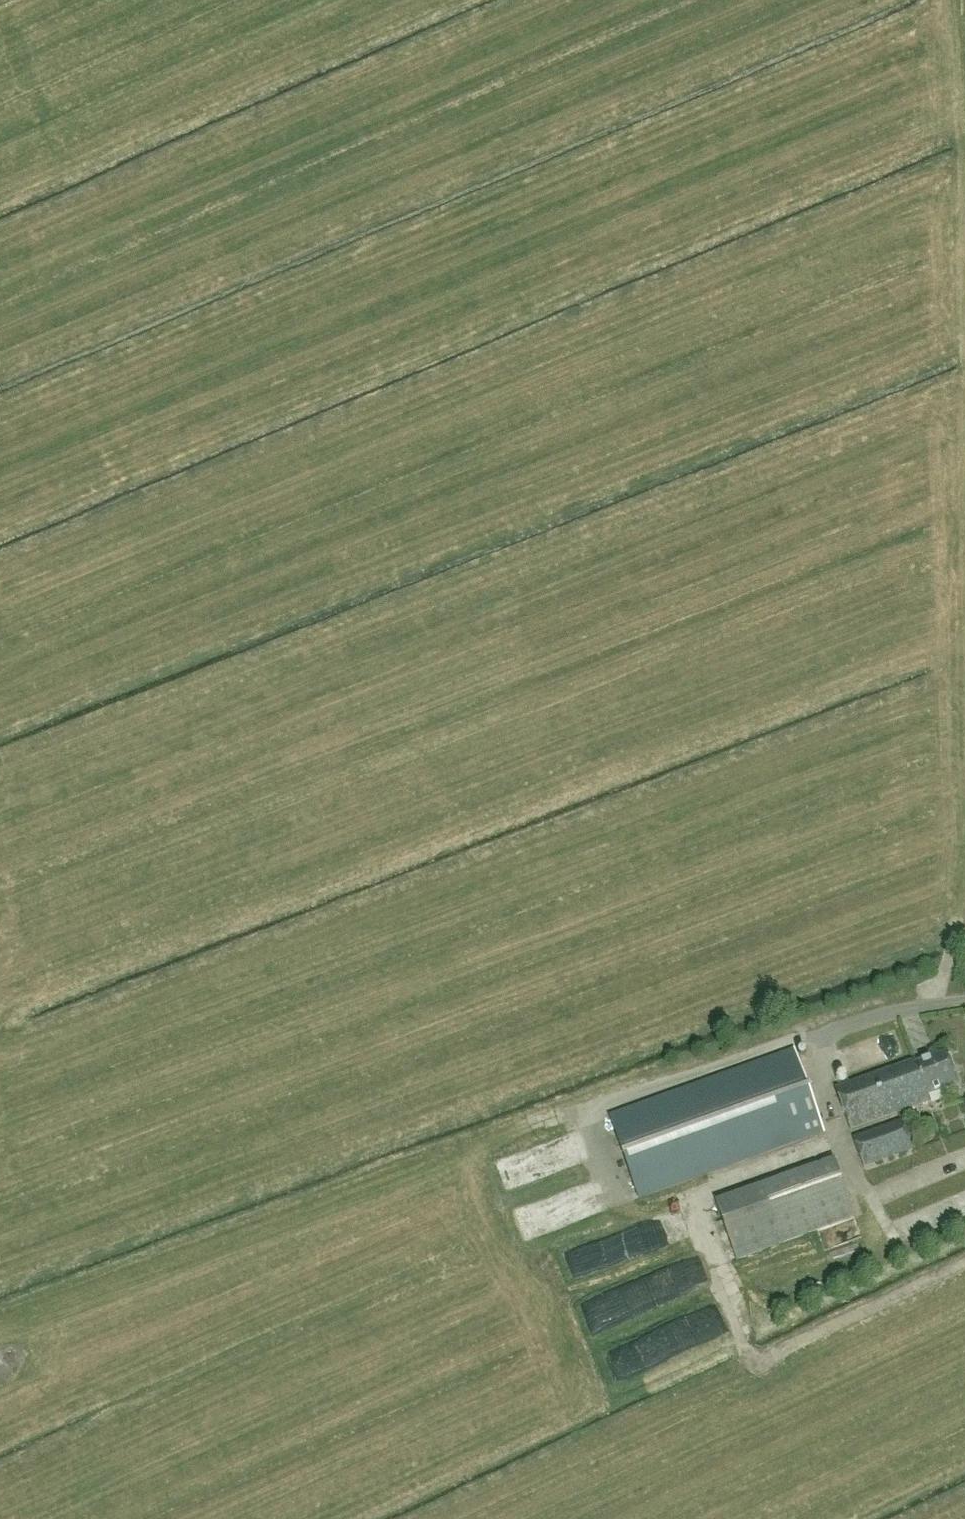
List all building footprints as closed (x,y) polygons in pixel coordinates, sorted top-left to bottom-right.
[(639,1197),(706,1173),(824,1131),(795,1050),(610,1116),(639,1197)] [(959,1086),(948,1054),(918,1065),(916,1060),(836,1089),(850,1129),(931,1101),(929,1096),(959,1086)] [(903,1122),(854,1139),(865,1168),(913,1151),(903,1122)] [(855,1217),(835,1161),(716,1204),(736,1259),(855,1217)] [(574,1276),(681,1243),(675,1223),(568,1256),(574,1276)] [(838,1237),(820,1242),(822,1251),(840,1245),(838,1237)] [(582,1313),(595,1341),(657,1312),(644,1284),(582,1313)] [(674,1322),(607,1363),(626,1392),(691,1351),(686,1343),(687,1342),(674,1322)]
